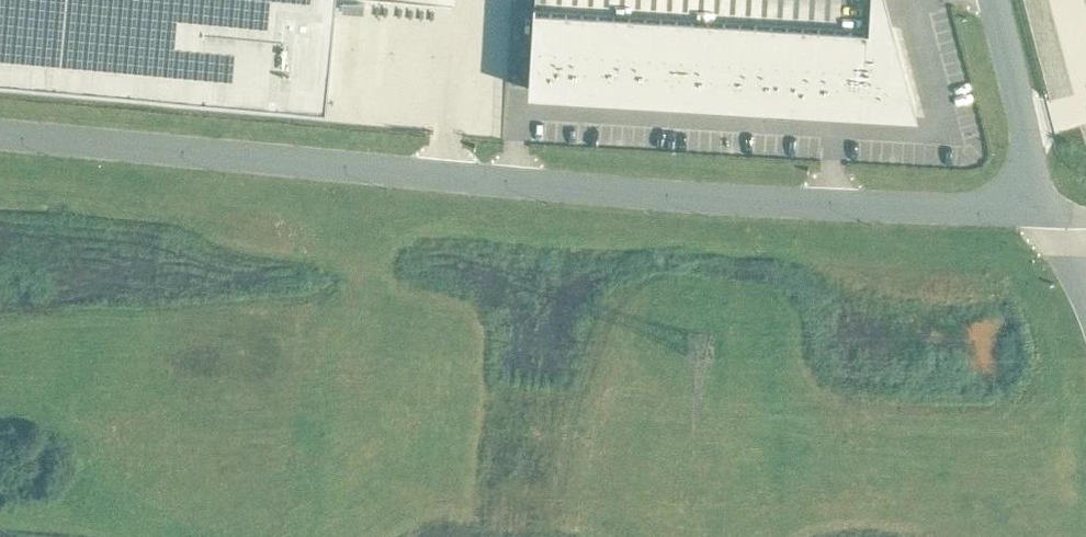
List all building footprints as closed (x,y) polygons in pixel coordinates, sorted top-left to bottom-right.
[(327,95),(336,0),(0,0),(0,65),(327,95)] [(529,89),(540,90),(540,87),(915,109),(893,27),(874,25),(876,0),(535,0),(529,89)]
